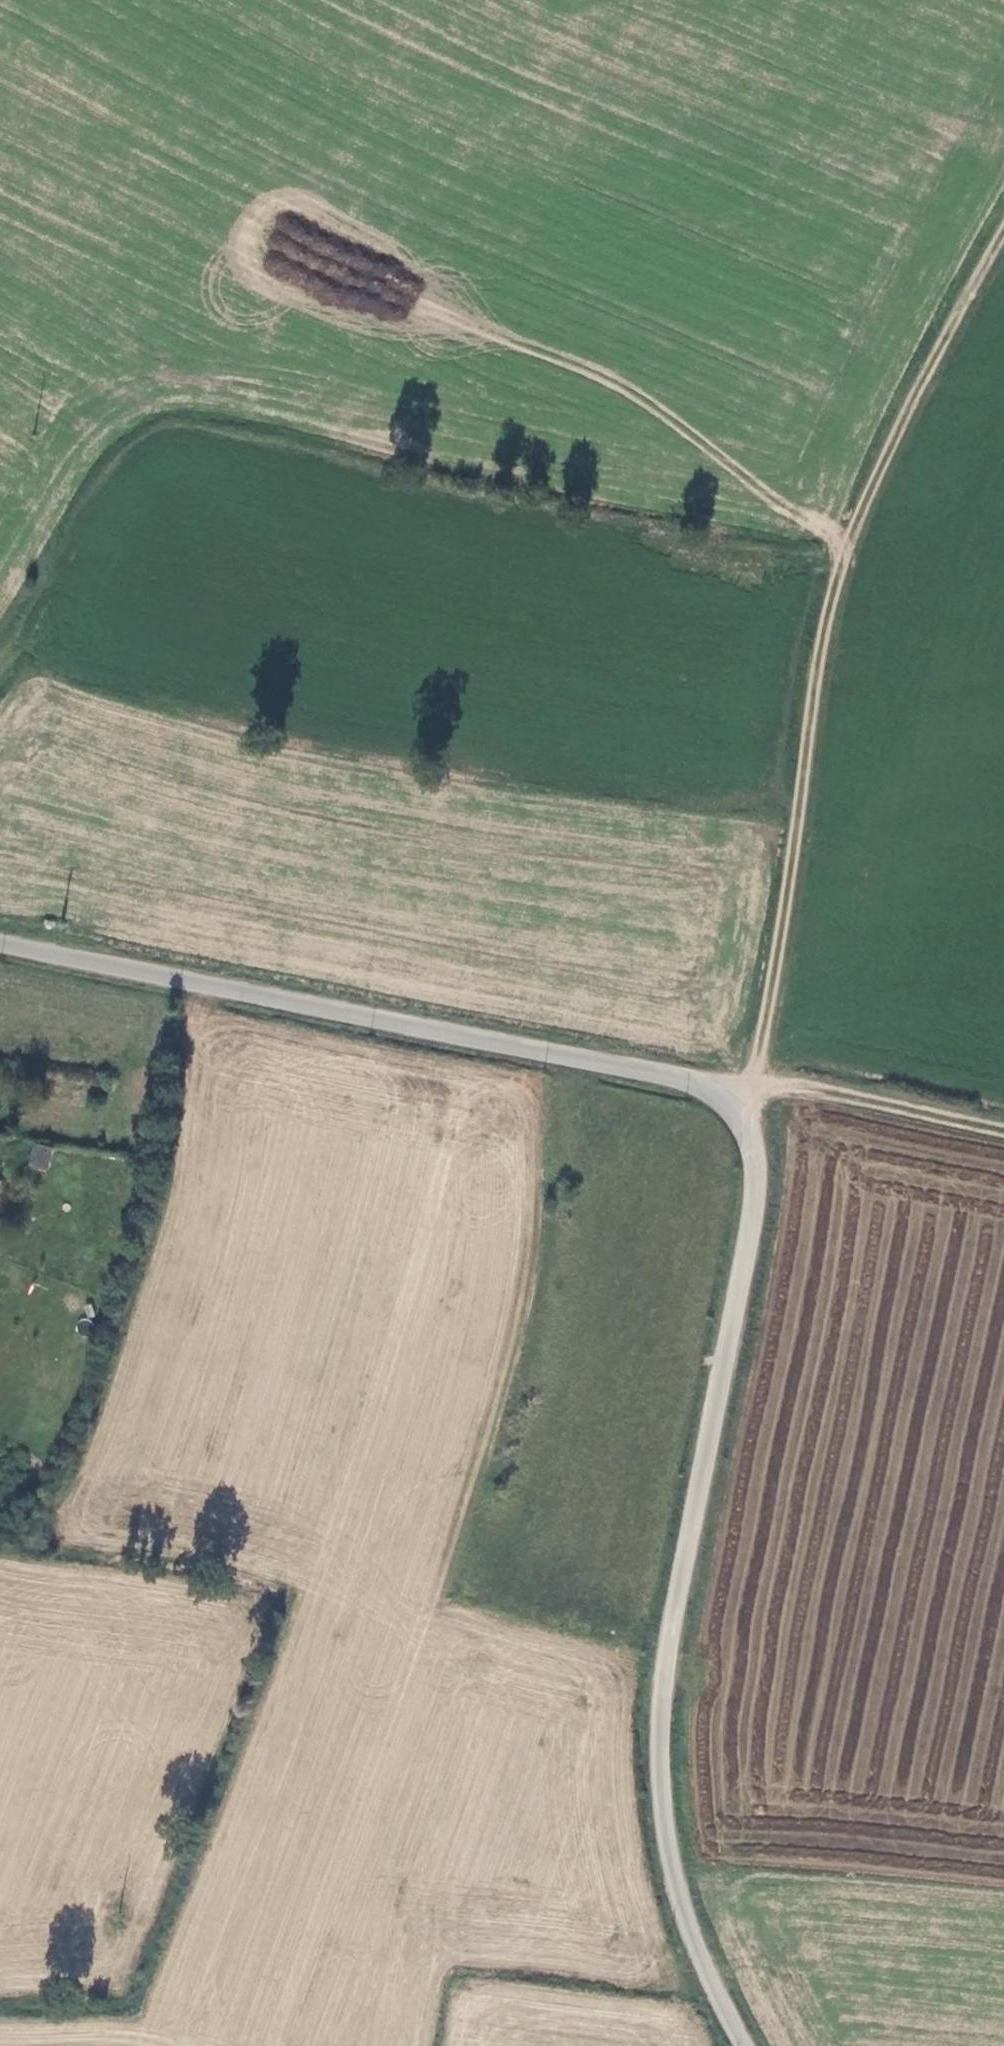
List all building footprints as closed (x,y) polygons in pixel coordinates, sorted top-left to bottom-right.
[(48,1170),(52,1146),(31,1143),(27,1167),(48,1170)]
